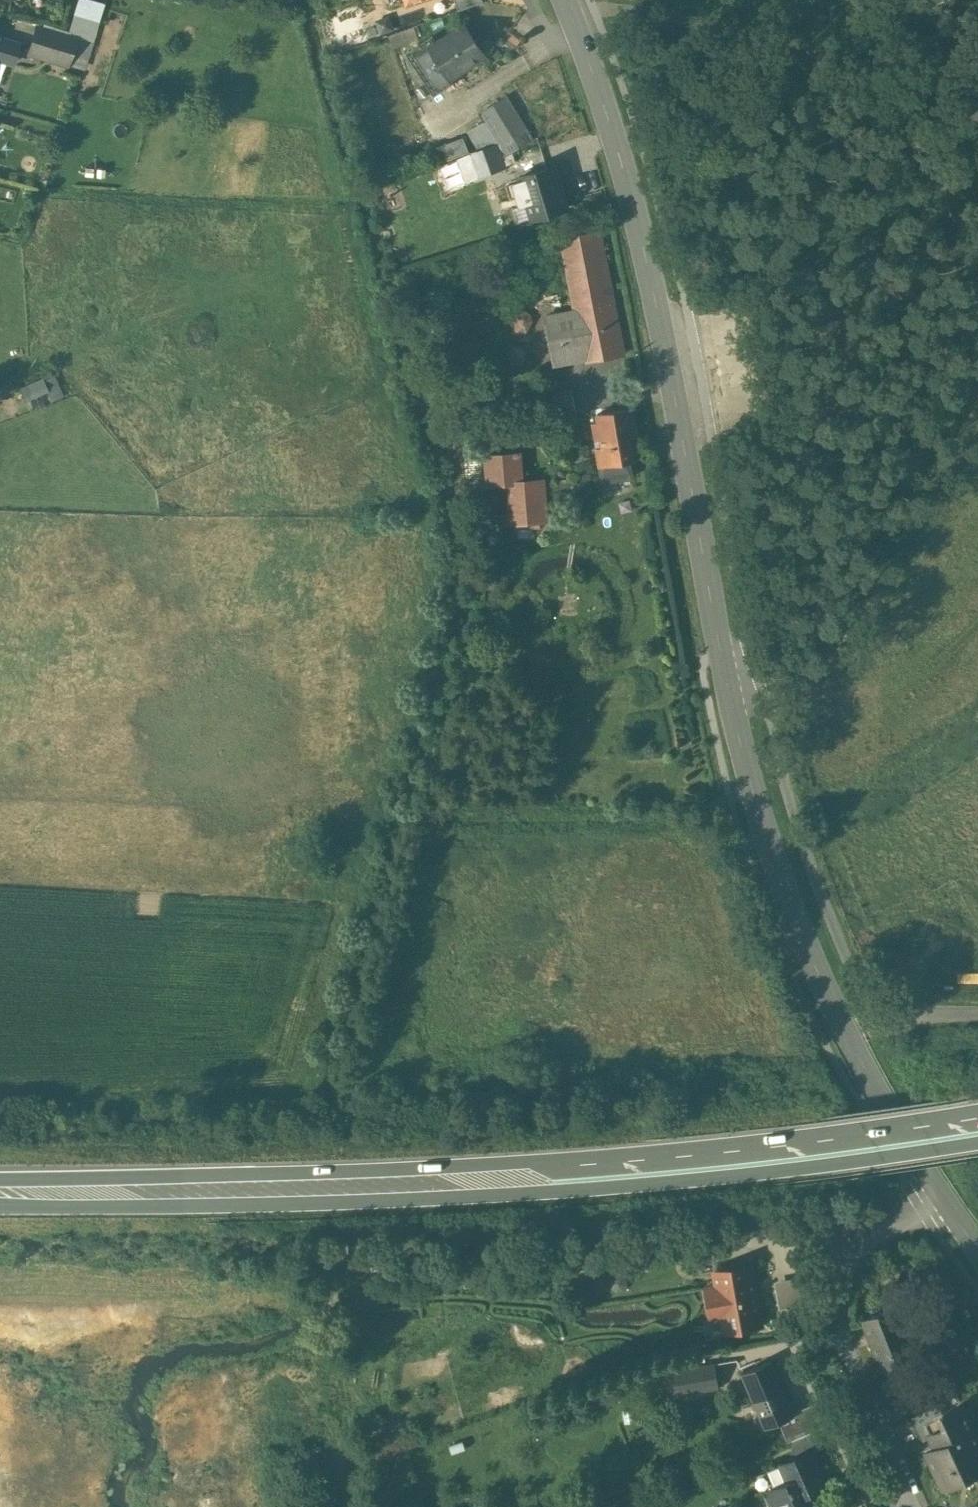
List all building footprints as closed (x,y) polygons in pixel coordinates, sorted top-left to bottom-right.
[(69,29),(96,36),(106,0),(105,0),(78,0),(69,29)] [(458,9),(483,1),(483,0),(455,0),(458,9)] [(432,35),(407,52),(425,78),(443,66),(450,77),(484,55),(464,24),(437,42),(432,35)] [(74,38),(36,26),(28,53),(66,64),(74,38)] [(10,62),(16,43),(0,38),(0,59),(10,62)] [(532,139),(506,95),(480,112),(486,121),(468,131),(479,150),(497,143),(505,154),(501,157),(502,157),(532,139)] [(497,143),(479,150),(469,153),(477,175),(505,165),(502,157),(501,157),(505,154),(497,143)] [(554,167),(520,177),(533,217),(566,207),(554,167)] [(599,230),(561,237),(575,310),(585,359),(585,361),(623,354),(599,230)] [(585,359),(575,310),(545,316),(554,365),(585,359)] [(28,405),(64,397),(59,375),(23,383),(28,405)] [(571,389),(552,393),(562,449),(582,445),(575,413),(576,413),(571,389)] [(632,407),(597,413),(598,422),(593,423),(594,431),(600,430),(602,446),(597,447),(600,465),(629,460),(633,459),(630,436),(637,435),(632,407)] [(518,453),(486,456),(488,484),(508,483),(511,515),(500,516),(501,524),(543,520),(540,480),(521,482),(518,453)] [(629,460),(600,465),(603,481),(632,476),(629,460)] [(572,478),(556,481),(558,489),(573,486),(572,478)] [(732,1267),(714,1271),(716,1285),(706,1287),(712,1317),(721,1316),(724,1330),(760,1324),(758,1309),(759,1309),(756,1293),(753,1277),(752,1277),(750,1264),(732,1267)] [(901,1267),(891,1270),(898,1298),(908,1295),(901,1267)] [(893,1306),(861,1319),(882,1371),(914,1358),(893,1306)] [(794,1414),(770,1359),(741,1372),(764,1427),(794,1414)] [(714,1363),(672,1370),(677,1395),(718,1388),(714,1363)] [(937,1404),(911,1416),(922,1440),(929,1437),(935,1434),(934,1431),(942,1427),(937,1417),(942,1415),(937,1404)] [(937,1417),(942,1427),(934,1431),(935,1434),(940,1445),(956,1437),(970,1466),(977,1462),(977,1441),(961,1406),(942,1415),(937,1417)] [(956,1437),(940,1445),(935,1434),(929,1437),(934,1448),(925,1452),(942,1488),(974,1473),(970,1466),(956,1437)] [(781,1464),(788,1481),(769,1490),(776,1506),(819,1506),(815,1499),(812,1491),(825,1485),(821,1476),(810,1451),(781,1464)] [(762,1493),(768,1506),(776,1506),(769,1490),(762,1493)]
